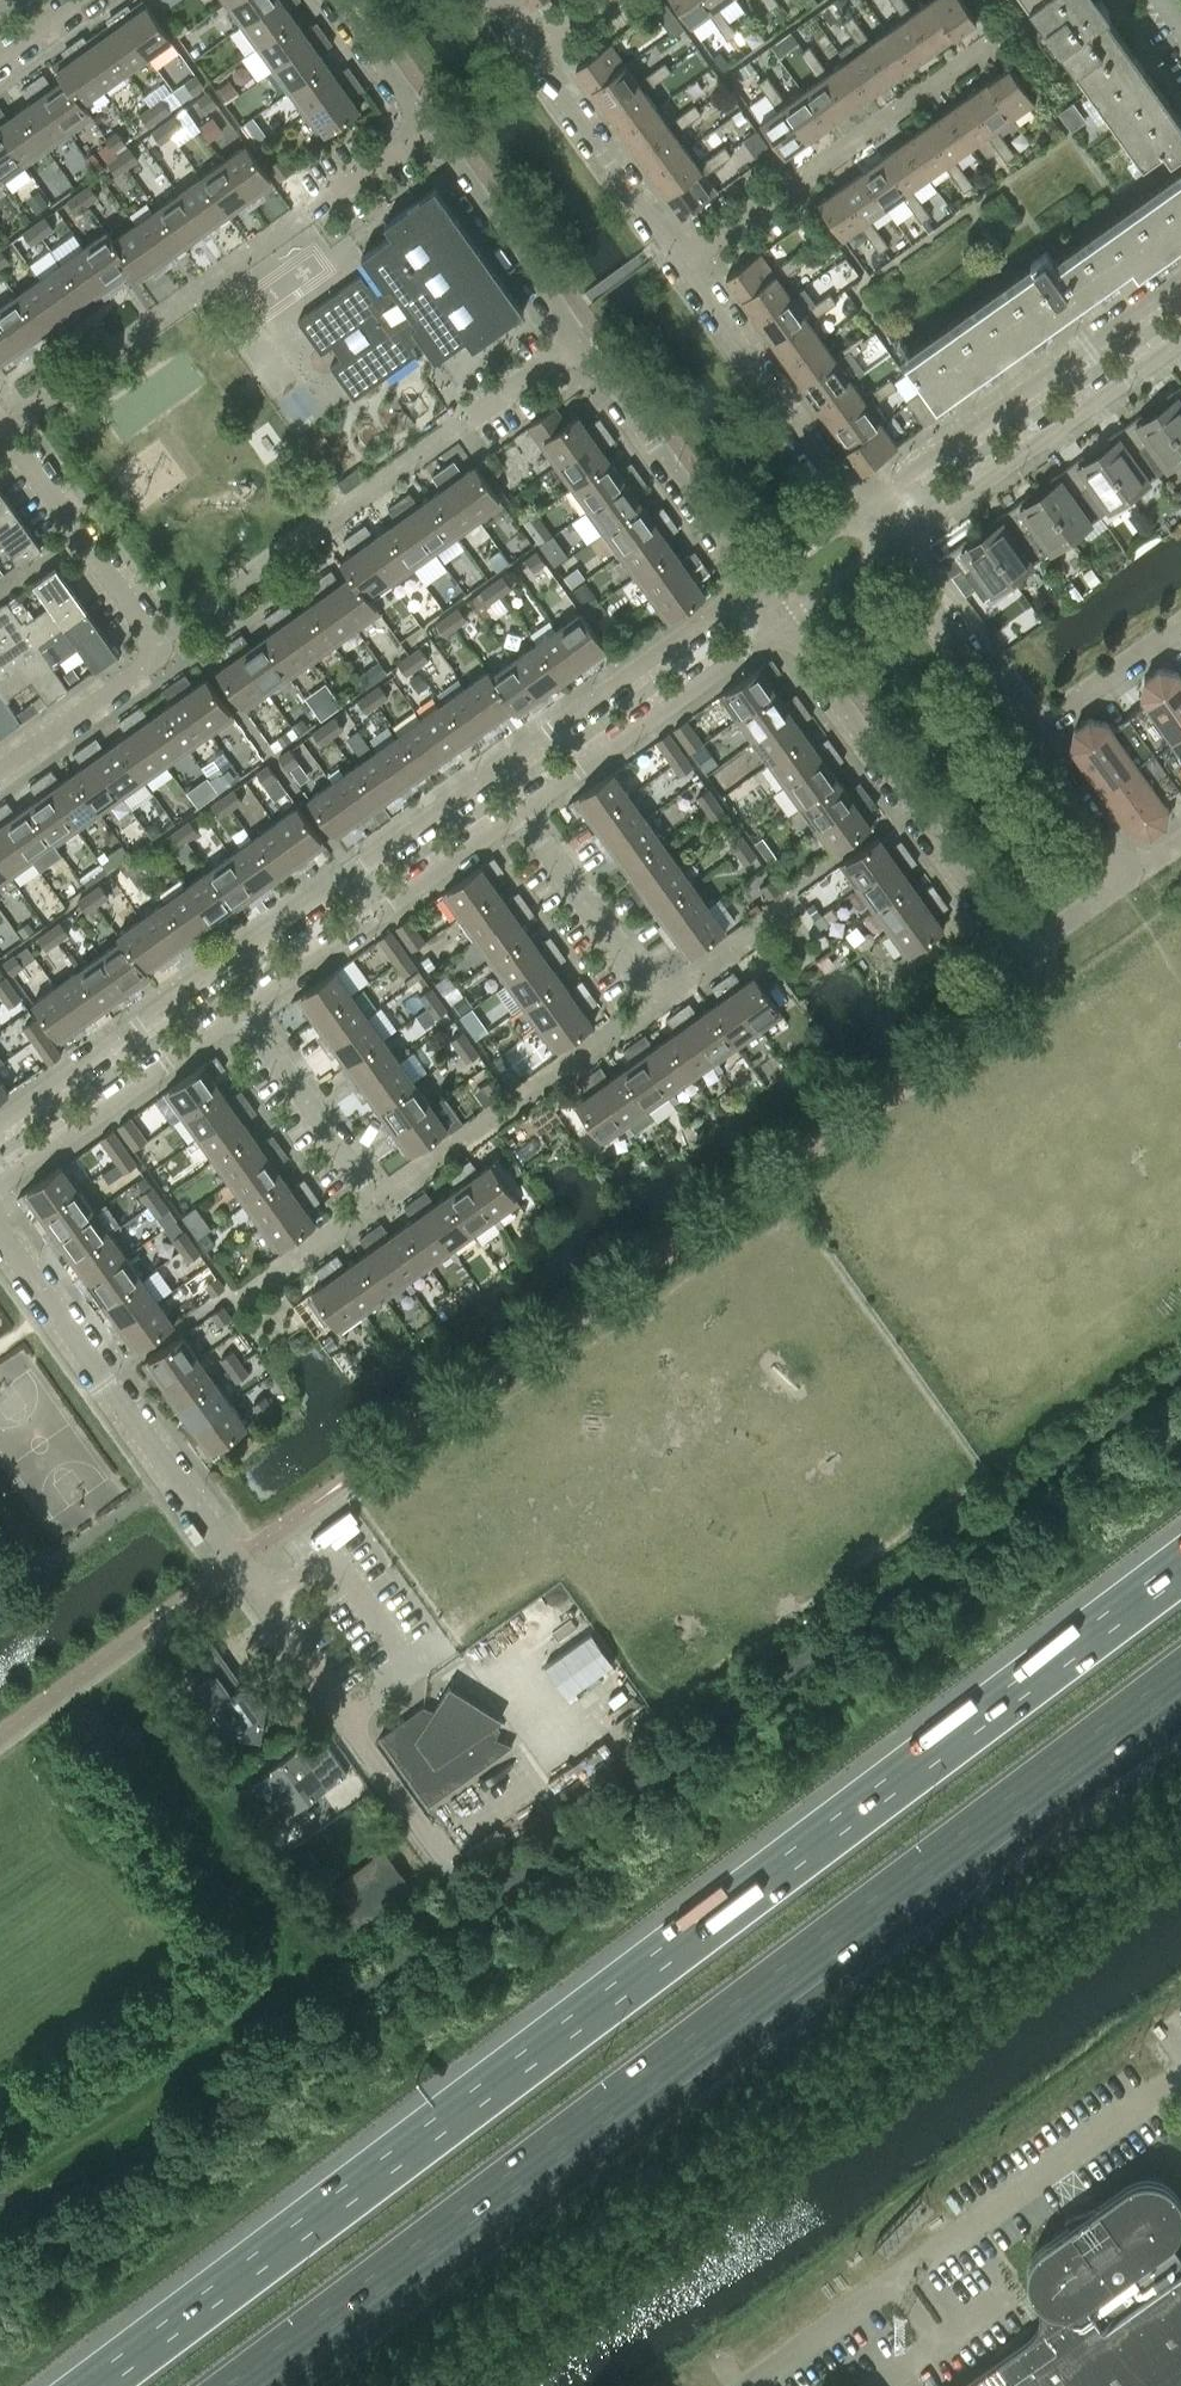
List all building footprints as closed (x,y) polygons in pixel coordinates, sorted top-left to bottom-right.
[(171,39),(143,0),(127,12),(123,6),(116,12),(148,56),(171,39)] [(275,0),(229,0),(225,3),(241,25),(275,0)] [(287,8),(284,4),(288,1),(291,5),(299,0),(275,0),(241,25),(257,47),(295,19),(287,8)] [(706,0),(673,0),(691,25),(713,9),(706,0)] [(713,9),(725,0),(706,0),(713,9)] [(777,0),(762,0),(769,10),(779,3),(777,0)] [(905,0),(896,0),(892,3),(900,14),(910,7),(905,0)] [(954,35),(929,0),(908,15),(933,50),(954,35)] [(962,0),(930,0),(929,0),(954,35),(976,19),(962,0)] [(1030,4),(1037,13),(1044,23),(1077,0),(1027,0),(1030,4)] [(1108,18),(1105,14),(1109,11),(1101,0),(1098,0),(1096,1),(1095,0),(1077,0),(1044,23),(1073,64),(1118,32),(1108,18)] [(678,19),(666,3),(654,11),(666,28),(678,19)] [(729,22),(721,10),(711,17),(719,28),(729,22)] [(148,56),(116,12),(109,17),(113,22),(98,33),(126,71),(148,56)] [(860,26),(852,15),(842,21),(850,33),(860,26)] [(933,50),(908,15),(887,30),(912,65),(933,50)] [(272,69),(324,32),(316,21),(307,28),(310,32),(306,35),(295,19),(257,47),(272,69)] [(684,28),(678,19),(666,28),(672,37),(684,28)] [(737,33),(729,22),(719,28),(727,40),(737,33)] [(868,37),(860,26),(850,33),(858,44),(868,37)] [(912,65),(887,30),(866,45),(891,80),(912,65)] [(327,64),(319,53),(316,48),(320,45),(323,50),(332,43),(324,32),(272,69),(288,91),(327,64)] [(1158,87),(1149,74),(1118,32),(1073,64),(1112,119),(1158,87)] [(126,71),(98,33),(83,43),(79,38),(72,43),(103,87),(126,71)] [(103,87),(72,43),(65,48),(69,54),(52,65),(62,79),(63,78),(81,103),(83,102),(103,87)] [(591,89),(626,65),(610,43),(576,67),(591,89)] [(817,57),(809,45),(800,52),(808,63),(817,57)] [(891,80),(866,45),(845,60),(870,95),(891,80)] [(720,51),(713,56),(723,70),(730,65),(720,51)] [(825,68),(817,57),(808,63),(816,74),(825,68)] [(870,95),(845,60),(824,76),(848,110),(870,95)] [(671,71),(668,66),(665,62),(654,70),(660,79),(671,71)] [(304,114),(356,76),(348,65),(339,72),(342,76),(338,79),(327,64),(288,91),(304,114)] [(606,110),(641,86),(626,65),(591,89),(606,110)] [(1034,100),(1009,66),(987,81),(1012,116),(1034,100)] [(660,79),(654,70),(642,78),(649,87),(660,79)] [(93,116),(83,102),(81,103),(63,78),(62,79),(48,89),(45,85),(49,82),(43,73),(32,81),(69,133),(93,116)] [(204,85),(196,74),(185,82),(193,93),(204,85)] [(775,87),(767,75),(758,82),(766,93),(775,87)] [(359,109),(351,97),(348,93),(352,90),(355,94),(364,87),(356,76),(304,114),(321,137),(359,109)] [(848,110),(824,76),(803,91),(827,125),(848,110)] [(69,133),(32,81),(21,89),(28,98),(32,95),(35,99),(19,110),(47,149),(69,133)] [(1012,116),(987,81),(966,96),(991,131),(1012,116)] [(622,131),(656,107),(641,86),(606,110),(622,131)] [(783,98),(775,87),(766,93),(774,104),(783,98)] [(1180,119),(1158,87),(1112,119),(1142,161),(1163,147),(1170,157),(1180,150),(1180,120),(1180,119)] [(216,102),(208,91),(197,99),(205,110),(216,102)] [(827,125),(803,91),(782,106),(806,140),(827,125)] [(991,131),(966,96),(945,111),(970,146),(991,131)] [(1072,128),(1090,117),(1078,98),(1061,109),(1072,128)] [(170,110),(162,99),(151,106),(159,118),(170,110)] [(1049,113),(1041,102),(1031,109),(1040,120),(1049,113)] [(701,113),(698,108),(695,104),(684,111),(690,121),(701,113)] [(159,118),(151,106),(140,114),(148,126),(159,118)] [(806,140),(782,106),(760,122),(784,156),(806,140)] [(19,110),(4,121),(1,117),(5,114),(0,107),(0,130),(25,165),(33,176),(55,161),(46,149),(47,149),(19,110)] [(636,152),(671,128),(656,107),(622,131),(636,152)] [(690,121),(684,111),(672,119),(679,129),(690,121)] [(970,146),(945,111),(924,126),(949,161),(970,146)] [(182,127),(174,116),(163,124),(171,135),(182,127)] [(171,135),(163,124),(152,131),(160,143),(171,135)] [(949,161),(924,126),(903,142),(928,176),(949,161)] [(651,173),(686,149),(671,128),(636,152),(651,173)] [(0,130),(0,177),(2,181),(25,165),(0,130)] [(125,142),(117,131),(106,139),(114,150),(125,142)] [(1007,143),(999,132),(989,139),(997,150),(1007,143)] [(928,176),(903,142),(881,157),(906,191),(928,176)] [(1015,154),(1007,143),(997,150),(1005,161),(1015,154)] [(274,183),(246,144),(223,161),(255,205),(262,200),(258,195),(274,183)] [(731,155),(728,150),(725,145),(714,153),(720,163),(731,155)] [(138,159),(130,147),(119,155),(127,166),(138,159)] [(666,194),(701,170),(686,149),(651,173),(666,194)] [(720,163),(714,153),(702,161),(709,171),(720,163)] [(127,166),(119,155),(108,163),(116,174),(127,166)] [(292,170),(282,156),(270,165),(280,179),(292,170)] [(906,191),(881,157),(861,172),(885,206),(906,191)] [(255,205),(223,161),(201,177),(229,216),(244,205),(248,210),(255,205)] [(965,173),(957,162),(947,169),(955,180),(965,173)] [(682,216),(717,192),(701,170),(666,194),(682,216)] [(885,206),(861,172),(839,187),(864,221),(885,206)] [(973,184),(965,173),(955,180),(963,191),(973,184)] [(1116,276),(1132,264),(1138,272),(1180,242),(1180,175),(1057,264),(1047,250),(1030,262),(1034,268),(905,360),(936,404),(1116,276)] [(229,216),(201,177),(179,193),(210,237),(217,232),(214,226),(229,216)] [(98,196),(90,185),(79,193),(87,204),(98,196)] [(523,311),(435,187),(384,223),(391,233),(361,255),(376,276),(367,283),(361,274),(298,319),(321,352),(332,345),(341,357),(330,365),(353,398),(417,353),(411,344),(420,338),(435,359),(465,337),(473,347),(523,311)] [(864,221),(839,187),(817,203),(842,237),(864,221)] [(87,204),(79,193),(67,201),(75,212),(87,204)] [(210,237),(179,193),(157,208),(184,247),(200,237),(203,242),(210,237)] [(922,204),(914,193),(905,199),(913,211),(922,204)] [(930,215),(922,204),(913,211),(921,222),(930,215)] [(184,247),(157,208),(135,224),(166,268),(173,263),(169,258),(184,247)] [(53,228),(45,217),(34,225),(42,236),(53,228)] [(880,234),(872,223),(863,229),(871,241),(880,234)] [(166,268),(135,224),(114,239),(113,240),(133,270),(132,270),(139,280),(155,268),(159,273),(166,268)] [(42,236),(34,225),(23,233),(31,244),(42,236)] [(133,270),(113,240),(114,239),(107,230),(84,247),(115,291),(122,286),(118,280),(132,270),(133,270)] [(888,245),(880,234),(871,241),(879,252),(888,245)] [(115,291),(84,247),(61,263),(89,301),(104,291),(108,296),(115,291)] [(0,249),(0,266),(8,260),(0,249)] [(806,260),(803,255),(800,251),(788,259),(795,268),(806,260)] [(741,299),(776,275),(760,252),(726,277),(741,299)] [(795,268),(788,259),(777,267),(784,276),(795,268)] [(89,301),(61,263),(39,279),(70,323),(77,318),(74,312),(89,301)] [(756,320),(791,296),(776,275),(741,299),(756,320)] [(70,323),(39,279),(17,295),(44,333),(59,323),(63,328),(70,323)] [(836,302),(833,297),(830,293),(818,300),(825,310),(836,302)] [(17,295),(0,307),(0,318),(26,354),(33,349),(29,344),(44,333),(17,295)] [(771,341),(806,317),(791,296),(756,320),(771,341)] [(825,310),(818,300),(807,308),(814,318),(825,310)] [(787,363),(821,338),(806,317),(771,341),(787,363)] [(0,318),(0,365),(15,354),(19,359),(26,354),(0,318)] [(867,345),(864,340),(860,335),(849,343),(856,353),(867,345)] [(802,384),(836,359),(821,338),(787,363),(802,384)] [(856,353),(849,343),(838,351),(845,361),(856,353)] [(817,405),(851,380),(836,359),(802,384),(817,405)] [(897,387),(894,382),(890,377),(879,385),(886,395),(897,387)] [(832,426),(866,401),(851,380),(817,405),(832,426)] [(886,395),(879,385),(868,393),(875,403),(886,395)] [(1166,396),(1172,405),(1160,414),(1180,444),(1180,386),(1166,396)] [(924,400),(918,391),(906,400),(913,408),(924,400)] [(936,417),(924,400),(913,408),(924,425),(936,417)] [(847,447),(881,422),(866,401),(832,426),(847,447)] [(555,465),(607,428),(599,417),(590,424),(593,428),(589,431),(577,414),(566,423),(555,407),(528,427),(555,465)] [(1160,414),(1147,423),(1141,415),(1124,426),(1158,474),(1180,458),(1180,444),(1160,414)] [(863,469),(897,444),(881,422),(847,447),(863,469)] [(1158,474),(1124,426),(1108,438),(1114,447),(1101,456),(1129,494),(1158,474)] [(610,460),(602,449),(599,445),(603,442),(606,446),(615,439),(607,428),(555,465),(571,487),(610,460)] [(503,466),(493,452),(481,460),(491,474),(503,466)] [(1129,494),(1101,456),(1089,465),(1083,456),(1066,468),(1100,515),(1129,494)] [(503,503),(475,465),(459,476),(456,472),(460,469),(453,460),(443,468),(480,520),(503,503)] [(587,510),(639,473),(631,462),(622,468),(625,472),(621,475),(610,460),(571,487),(587,510)] [(344,492),(365,478),(357,467),(337,482),(344,492)] [(480,520),(443,468),(432,476),(438,485),(442,482),(445,486),(430,497),(457,536),(480,520)] [(1100,515),(1066,468),(1050,480),(1056,488),(1043,497),(1071,536),(1100,515)] [(641,504),(633,493),(631,489),(635,486),(637,490),(647,484),(639,473),(587,510),(603,532),(641,504)] [(0,491),(0,511),(10,504),(0,491)] [(457,536),(430,497),(415,508),(412,504),(416,501),(409,492),(398,500),(435,552),(457,536)] [(1071,536),(1043,497),(1030,507),(1024,498),(1008,510),(1042,557),(1071,536)] [(435,552),(398,500),(387,508),(394,517),(398,514),(401,518),(386,529),(413,567),(435,552)] [(10,504),(0,511),(0,540),(5,536),(14,549),(13,555),(19,562),(35,551),(41,548),(10,504)] [(618,554),(670,517),(663,506),(653,513),(656,517),(652,520),(641,504),(603,532),(618,554)] [(1042,557),(1008,510),(992,521),(998,530),(985,539),(1013,578),(1042,557)] [(673,549),(665,537),(662,533),(666,530),(669,534),(678,528),(670,517),(618,554),(634,576),(673,549)] [(543,523),(531,531),(540,543),(551,535),(543,523)] [(413,567),(386,529),(370,540),(367,536),(371,533),(365,524),(354,531),(391,583),(413,567)] [(391,583),(354,531),(343,539),(350,548),(354,545),(357,549),(340,561),(350,575),(351,574),(369,599),(370,598),(391,583)] [(1013,578),(985,539),(972,548),(966,540),(949,552),(960,568),(983,599),(1013,578)] [(650,598),(702,561),(694,550),(685,557),(688,561),(684,564),(673,549),(634,576),(650,598)] [(545,562),(537,551),(526,559),(534,570),(545,562)] [(960,568),(949,552),(939,559),(950,575),(960,568)] [(705,594),(697,582),(694,577),(698,575),(701,579),(710,572),(702,561),(650,598),(667,621),(705,594)] [(86,610),(54,567),(49,571),(33,583),(39,590),(44,591),(54,604),(26,624),(23,620),(26,618),(28,609),(21,600),(18,600),(10,606),(38,645),(86,610)] [(369,599),(351,574),(350,575),(336,585),(333,581),(337,578),(331,569),(320,577),(357,629),(380,612),(370,598),(369,599)] [(576,569),(564,577),(571,587),(583,579),(576,569)] [(511,587),(503,575),(492,583),(500,595),(511,587)] [(162,577),(155,582),(160,588),(166,583),(162,577)] [(357,629),(320,577),(309,585),(315,594),(319,591),(322,595),(307,606),(334,645),(357,629)] [(500,595),(492,583),(481,591),(489,603),(500,595)] [(334,645),(307,606),(291,617),(288,613),(292,610),(286,601),(275,609),(312,661),(334,645)] [(10,606),(7,602),(0,606),(0,630),(5,638),(0,642),(0,672),(38,645),(10,606)] [(466,618),(458,607),(447,615),(455,626),(466,618)] [(312,661),(275,609),(264,617),(270,626),(274,623),(277,627),(262,638),(290,677),(312,661)] [(117,654),(86,610),(38,645),(54,668),(57,666),(54,662),(81,643),(90,656),(89,661),(95,669),(111,657),(111,658),(117,654)] [(608,650),(580,611),(557,628),(588,672),(595,667),(592,662),(608,650)] [(455,626),(447,615),(436,623),(444,634),(455,626)] [(588,672),(557,628),(535,644),(562,682),(577,672),(581,677),(588,672)] [(290,677),(262,638),(247,649),(244,645),(248,642),(241,633),(230,641),(268,693),(290,677)] [(268,693),(230,641),(219,649),(226,658),(230,655),(233,659),(217,670),(244,709),(268,693)] [(562,682),(535,644),(513,660),(544,704),(551,698),(547,693),(562,682)] [(54,668),(38,645),(0,672),(0,694),(6,702),(9,700),(6,697),(33,677),(43,690),(42,695),(47,703),(68,688),(54,668)] [(428,658),(420,647),(409,655),(417,666),(428,658)] [(417,666),(409,655),(398,663),(406,674),(417,666)] [(775,691),(767,680),(764,676),(768,673),(771,677),(780,670),(771,658),(720,695),(736,718),(775,691)] [(544,704),(513,660),(492,674),(490,675),(515,709),(513,710),(517,715),(533,703),(537,709),(544,704)] [(380,661),(370,668),(377,678),(387,671),(380,661)] [(1180,732),(1180,676),(1177,671),(1159,667),(1144,678),(1141,697),(1146,703),(1129,716),(1154,751),(1180,732)] [(72,668),(64,674),(70,684),(79,677),(72,668)] [(515,709),(490,675),(492,674),(488,670),(465,686),(496,731),(503,725),(500,720),(513,710),(515,709)] [(419,673),(412,678),(419,689),(427,684),(419,673)] [(234,717),(206,678),(190,690),(187,686),(191,683),(185,674),(174,681),(211,733),(234,717)] [(322,716),(342,702),(327,680),(307,694),(322,716)] [(211,733),(174,681),(163,689),(169,698),(173,695),(176,699),(161,710),(189,749),(211,733)] [(387,696),(379,685),(368,693),(376,704),(387,696)] [(496,731),(465,686),(443,702),(470,741),(485,730),(489,736),(496,731)] [(752,741),(804,704),(796,693),(787,699),(790,703),(786,706),(775,691),(736,718),(752,741)] [(376,704),(368,693),(357,701),(365,712),(376,704)] [(6,702),(0,694),(0,737),(21,722),(15,715),(6,702)] [(21,722),(39,709),(33,702),(15,715),(21,722)] [(470,741),(443,702),(421,718),(452,762),(459,757),(455,752),(470,741)] [(806,735),(798,724),(796,720),(800,717),(803,721),(812,714),(804,704),(752,741),(768,763),(806,735)] [(189,749),(161,710),(146,721),(143,717),(147,714),(140,705),(129,713),(166,765),(189,749)] [(166,765),(129,713),(118,721),(125,730),(129,727),(132,731),(117,742),(144,781),(166,765)] [(1101,790),(1154,751),(1129,716),(1112,728),(1107,721),(1089,718),(1073,729),(1070,747),(1101,790)] [(343,728),(335,717),(324,724),(332,736),(343,728)] [(452,762),(421,718),(398,734),(426,773),(441,762),(445,767),(452,762)] [(694,731),(686,720),(674,728),(682,740),(694,731)] [(332,736),(324,724),(313,732),(321,744),(332,736)] [(358,730),(347,739),(353,747),(365,739),(358,730)] [(702,743),(694,731),(682,740),(690,751),(702,743)] [(285,732),(278,737),(283,745),(290,740),(285,732)] [(684,755),(668,732),(656,741),(672,764),(684,755)] [(1154,751),(1180,787),(1180,732),(1154,751)] [(426,773),(398,734),(376,750),(407,794),(414,789),(411,784),(426,773)] [(784,785),(835,748),(828,737),(819,743),(821,747),(817,750),(806,735),(768,763),(784,785)] [(144,781),(117,742),(101,753),(98,749),(102,746),(96,737),(85,745),(122,797),(144,781)] [(122,797),(85,745),(74,753),(81,762),(85,759),(88,763),(72,774),(100,813),(122,797)] [(838,780),(830,768),(827,764),(831,761),(834,765),(843,759),(835,748),(784,785),(799,807),(838,780)] [(298,760),(290,749),(278,757),(286,768),(298,760)] [(206,761),(218,787),(241,776),(228,750),(206,761)] [(407,794),(376,750),(354,766),(381,805),(396,794),(400,799),(407,794)] [(1163,799),(1180,787),(1154,751),(1101,790),(1132,832),(1150,835),(1165,825),(1168,806),(1163,799)] [(709,753),(697,761),(706,774),(718,765),(709,753)] [(692,766),(684,755),(672,764),(680,775),(692,766)] [(276,776),(268,764),(257,772),(265,784),(276,776)] [(381,805),(354,766),(331,782),(363,826),(370,821),(366,816),(381,805)] [(100,813),(72,774),(57,785),(54,781),(58,778),(51,769),(40,777),(77,829),(100,813)] [(590,822),(629,795),(613,772),(569,803),(574,811),(580,807),(590,822)] [(77,829),(40,777),(29,785),(36,794),(40,791),(43,795),(28,806),(55,845),(77,829)] [(815,829),(867,792),(859,781),(850,788),(853,792),(849,795),(838,780),(799,807),(815,829)] [(363,826),(331,782),(308,798),(336,837),(352,826),(356,831),(363,826)] [(242,800),(234,789),(223,797),(231,808),(242,800)] [(716,800),(708,789),(697,797),(705,808),(716,800)] [(870,825),(862,812),(859,808),(863,805),(866,809),(875,803),(867,792),(815,829),(832,852),(870,825)] [(601,848),(645,817),(629,795),(590,822),(601,838),(596,841),(601,848)] [(231,808),(223,797),(212,805),(220,816),(231,808)] [(724,811),(716,800),(705,808),(713,819),(724,811)] [(28,806),(12,817),(9,813),(13,810),(7,801),(0,806),(0,814),(33,860),(55,845),(28,806)] [(325,845),(298,806),(274,823),(306,867),(313,861),(309,856),(325,845)] [(0,814),(0,861),(11,876),(33,860),(0,814)] [(622,867),(661,839),(645,817),(601,848),(606,855),(611,852),(622,867)] [(197,832),(189,820),(178,828),(187,839),(197,832)] [(306,867),(274,823),(252,838),(280,877),(295,866),(299,872),(306,867)] [(150,826),(146,829),(152,838),(161,832),(158,827),(150,826)] [(175,847),(187,839),(178,828),(167,836),(175,847)] [(740,833),(728,841),(736,852),(748,844),(740,833)] [(840,864),(857,887),(909,850),(901,839),(892,846),(894,850),(890,853),(879,836),(840,864)] [(280,877),(252,838),(230,854),(262,898),(269,893),(265,888),(280,877)] [(661,839),(622,867),(633,882),(628,886),(633,893),(676,861),(661,839)] [(748,844),(736,852),(744,863),(755,855),(748,844)] [(141,847),(130,855),(138,866),(149,858),(141,847)] [(770,849),(763,854),(769,862),(776,857),(770,849)] [(909,850),(857,887),(872,909),(911,882),(900,867),(904,864),(907,868),(916,861),(909,850)] [(262,898),(230,854),(208,870),(236,909),(251,898),(255,903),(262,898)] [(138,866),(130,855),(119,862),(127,874),(138,866)] [(442,894),(458,917),(497,889),(486,874),(490,871),(493,875),(502,869),(494,857),(442,894)] [(11,876),(0,861),(0,884),(11,876)] [(676,861),(633,893),(638,900),(643,896),(654,911),(692,883),(676,861)] [(101,862),(92,869),(98,877),(107,871),(101,862)] [(208,870),(186,886),(217,930),(224,925),(221,920),(236,909),(208,870)] [(772,878),(761,886),(769,897),(780,889),(772,878)] [(911,882),(872,909),(888,932),(940,895),(932,884),(923,890),(926,894),(922,897),(911,882)] [(692,883),(654,911),(664,926),(659,930),(664,937),(708,906),(692,883)] [(100,884),(89,892),(97,903),(108,896),(100,884)] [(186,886),(164,902),(191,941),(206,930),(210,935),(217,930),(186,886)] [(497,889),(458,917),(474,939),(526,902),(518,891),(509,898),(512,902),(508,904),(497,889)] [(86,911),(97,903),(89,892),(78,900),(86,911)] [(940,895),(888,932),(905,955),(944,927),(932,911),(936,908),(939,912),(948,906),(940,895)] [(191,941),(164,902),(141,918),(173,962),(180,957),(176,952),(191,941)] [(526,902),(474,939),(490,961),(529,934),(518,918),(522,915),(525,919),(534,913),(526,902)] [(708,906),(664,937),(669,944),(675,940),(686,956),(725,929),(708,906)] [(821,913),(813,918),(820,928),(828,922),(821,913)] [(173,962),(141,918),(118,935),(121,939),(122,939),(147,973),(148,972),(162,962),(165,967),(173,962)] [(408,918),(396,926),(404,938),(416,929),(408,918)] [(60,922),(49,930),(57,941),(68,933),(60,922)] [(416,929),(404,938),(413,949),(425,941),(416,929)] [(57,941),(49,930),(38,938),(46,949),(57,941)] [(390,931),(378,939),(388,953),(400,944),(390,931)] [(540,949),(529,934),(490,961),(506,983),(558,946),(550,935),(541,942),(544,946),(540,949)] [(147,973),(122,939),(121,939),(100,954),(132,998),(139,993),(135,988),(151,976),(148,972),(147,973)] [(400,944),(388,953),(396,964),(408,956),(400,944)] [(558,946),(506,983),(522,1006),(560,978),(550,963),(554,960),(557,964),(566,957),(558,946)] [(23,965),(15,954),(4,962),(12,973),(23,965)] [(132,998),(100,954),(78,970),(106,1009),(121,998),(124,1003),(132,998)] [(408,956),(396,964),(404,975),(416,966),(408,956)] [(106,1009),(78,970),(56,986),(87,1030),(94,1025),(91,1020),(106,1009)] [(302,1006),(313,1021),(351,993),(335,970),(291,1001),(297,1010),(302,1006)] [(733,970),(722,978),(759,1030),(762,1028),(782,1014),(755,975),(738,987),(735,982),(740,980),(733,970)] [(0,979),(0,993),(1,995),(13,987),(5,976),(0,979)] [(560,978),(522,1006),(538,1028),(589,990),(581,979),(572,986),(575,990),(571,993),(560,978)] [(725,996),(710,1007),(737,1046),(757,1032),(760,1036),(764,1032),(762,1028),(759,1030),(722,978),(711,986),(718,995),(722,992),(725,996)] [(87,1030),(56,986),(33,1003),(60,1041),(76,1030),(80,1035),(87,1030)] [(13,987),(1,995),(9,1006),(21,998),(13,987)] [(431,987),(419,995),(427,1006),(438,998),(431,987)] [(589,990),(538,1028),(554,1051),(593,1023),(581,1007),(585,1004),(588,1008),(597,1001),(589,990)] [(351,993),(313,1021),(324,1036),(318,1040),(323,1047),(367,1015),(351,993)] [(463,997),(452,1005),(460,1016),(471,1008),(463,997)] [(438,998),(427,1006),(435,1017),(446,1009),(438,998)] [(689,1002),(678,1010),(715,1062),(717,1060),(737,1046),(710,1007),(694,1018),(691,1014),(695,1011),(689,1002)] [(681,1028),(665,1039),(693,1078),(712,1063),(715,1067),(720,1064),(717,1060),(715,1062),(678,1010),(667,1018),(674,1027),(678,1024),(681,1028)] [(367,1015),(323,1047),(328,1054),(334,1050),(344,1065),(383,1037),(367,1015)] [(23,1027),(32,1039),(44,1030),(35,1019),(23,1027)] [(44,1030),(32,1039),(39,1049),(51,1040),(44,1030)] [(462,1031),(451,1039),(459,1050),(470,1042),(462,1031)] [(645,1034),(634,1041),(671,1093),(673,1092),(693,1078),(665,1039),(650,1050),(647,1046),(651,1043),(645,1034)] [(383,1037),(344,1065),(355,1080),(350,1084),(355,1091),(399,1060),(383,1037)] [(51,1040),(39,1049),(49,1063),(61,1054),(51,1040)] [(636,1060),(621,1071),(648,1109),(668,1095),(671,1099),(675,1096),(673,1092),(671,1093),(634,1041),(623,1049),(629,1058),(633,1056),(636,1060)] [(470,1042),(459,1050),(467,1061),(478,1053),(470,1042)] [(164,1092),(181,1115),(219,1088),(209,1072),(213,1069),(216,1073),(225,1067),(216,1055),(164,1092)] [(399,1060),(355,1091),(360,1098),(365,1094),(376,1110),(415,1082),(399,1060)] [(600,1065),(589,1073),(626,1125),(629,1123),(648,1109),(621,1071),(606,1081),(603,1077),(607,1074),(600,1065)] [(624,1127),(626,1131),(631,1127),(629,1123),(626,1125),(589,1073),(578,1081),(585,1090),(589,1087),(592,1091),(575,1103),(603,1142),(624,1127)] [(494,1076),(483,1084),(491,1096),(502,1088),(494,1076)] [(9,1092),(0,1080),(0,1098),(9,1092)] [(415,1082),(376,1110),(387,1125),(382,1128),(387,1135),(431,1104),(415,1082)] [(219,1088),(181,1115),(197,1137),(249,1100),(241,1089),(232,1096),(235,1100),(230,1103),(219,1088)] [(249,1100),(197,1137),(212,1159),(251,1132),(240,1117),(244,1114),(247,1118),(256,1111),(249,1100)] [(431,1104),(387,1135),(392,1142),(397,1139),(408,1155),(447,1127),(431,1104)] [(130,1117),(118,1125),(126,1137),(138,1128),(130,1117)] [(138,1128),(126,1137),(134,1148),(146,1140),(138,1128)] [(112,1129),(100,1138),(116,1161),(128,1152),(112,1129)] [(251,1132),(212,1159),(228,1182),(280,1145),(272,1134),(263,1140),(266,1144),(262,1147),(251,1132)] [(280,1145),(228,1182),(244,1204),(283,1176),(272,1161),(276,1158),(279,1162),(288,1156),(280,1145)] [(128,1152),(116,1161),(124,1172),(136,1163),(128,1152)] [(470,1159),(459,1166),(496,1218),(498,1217),(519,1202),(491,1163),(475,1175),(472,1171),(476,1168),(470,1159)] [(28,1201),(39,1216),(78,1189),(61,1165),(17,1197),(23,1205),(28,1201)] [(461,1184),(446,1195),(474,1234),(493,1220),(496,1224),(501,1220),(498,1217),(496,1218),(459,1166),(448,1174),(454,1183),(458,1180),(461,1184)] [(283,1176),(244,1204),(260,1226),(312,1189),(304,1178),(295,1184),(298,1189),(294,1191),(283,1176)] [(160,1197),(152,1186),(141,1194),(141,1195),(131,1202),(138,1212),(149,1205),(160,1197)] [(78,1189),(39,1216),(50,1231),(45,1235),(50,1242),(94,1211),(78,1189)] [(312,1189),(260,1226),(276,1249),(315,1222),(304,1205),(308,1202),(311,1206),(320,1200),(312,1189)] [(425,1190),(414,1198),(451,1250),(454,1248),(474,1234),(446,1195),(431,1206),(428,1202),(432,1199),(425,1190)] [(160,1197),(149,1205),(157,1216),(168,1208),(160,1197)] [(417,1216),(402,1227),(429,1266),(449,1252),(452,1255),(456,1252),(454,1248),(451,1250),(414,1198),(404,1206),(410,1215),(414,1212),(417,1216)] [(94,1211),(50,1242),(55,1249),(60,1245),(71,1260),(110,1233),(94,1211)] [(381,1222),(370,1230),(407,1282),(409,1280),(429,1266),(402,1227),(386,1238),(383,1234),(387,1231),(381,1222)] [(184,1230),(173,1238),(180,1249),(192,1241),(184,1230)] [(373,1248),(357,1259),(385,1297),(405,1283),(408,1287),(412,1284),(409,1280),(407,1282),(370,1230),(359,1238),(366,1247),(370,1244),(373,1248)] [(110,1233),(71,1260),(82,1276),(76,1279),(81,1286),(125,1255),(110,1233)] [(192,1241),(180,1249),(188,1260),(200,1252),(192,1241)] [(337,1254),(326,1261),(363,1313),(365,1312),(385,1297),(357,1259),(342,1270),(339,1266),(343,1263),(337,1254)] [(125,1255),(81,1286),(86,1293),(92,1290),(102,1305),(141,1277),(125,1255)] [(360,1315),(363,1319),(368,1315),(365,1312),(363,1313),(326,1261),(315,1269),(321,1278),(325,1275),(328,1279),(312,1291),(315,1295),(331,1318),(340,1330),(360,1315)] [(216,1275),(205,1283),(213,1294),(224,1286),(216,1275)] [(141,1277),(102,1305),(113,1320),(108,1324),(113,1331),(157,1299),(141,1277)] [(315,1295),(308,1300),(324,1323),(331,1318),(315,1295)] [(157,1299),(113,1331),(118,1338),(123,1334),(135,1350),(174,1323),(157,1299)] [(223,1305),(211,1313),(220,1324),(231,1316),(223,1305)] [(149,1382),(155,1389),(199,1358),(182,1334),(143,1362),(155,1378),(149,1382)] [(221,1358),(229,1369),(240,1361),(232,1350),(221,1358)] [(199,1358),(155,1389),(160,1396),(165,1392),(176,1407),(214,1380),(199,1358)] [(240,1361),(229,1369),(237,1380),(248,1372),(240,1361)] [(214,1380),(176,1407),(186,1422),(181,1426),(186,1433),(230,1402),(214,1380)] [(248,1416),(257,1410),(244,1392),(235,1398),(248,1416)] [(264,1396),(253,1404),(261,1415),(272,1407),(264,1396)] [(230,1402),(186,1433),(191,1440),(196,1437),(208,1453),(247,1425),(230,1402)] [(206,1709),(222,1731),(261,1737),(267,1699),(251,1677),(239,1685),(226,1666),(229,1664),(205,1631),(194,1639),(187,1676),(210,1706),(206,1709)] [(428,1804),(512,1744),(496,1736),(500,1727),(496,1722),(500,1719),(499,1718),(498,1719),(449,1688),(449,1687),(448,1686),(439,1704),(435,1710),(423,1704),(380,1736),(428,1804)] [(318,1775),(299,1748),(263,1774),(264,1777),(253,1785),(251,1782),(251,1783),(266,1804),(295,1809),(315,1795),(317,1785),(312,1779),(318,1775)] [(327,1892),(334,1901),(355,1930),(413,1887),(384,1849),(327,1892)] [(317,1861),(309,1850),(300,1856),(308,1868),(317,1861)] [(1033,2293),(1052,2319),(969,2378),(975,2385),(1180,2385),(1180,2257),(1169,2240),(1175,2234),(1179,2228),(1180,2221),(1180,2202),(1180,2201),(1178,2194),(1172,2186),(1166,2182),(1158,2177),(1149,2176),(1141,2176),(1133,2178),(1125,2182),(1097,2202),(1086,2206),(1083,2204),(1079,2203),(1077,2204),(1076,2206),(1075,2208),(1075,2210),(1064,2215),(1070,2222),(1041,2242),(1037,2246),(1033,2250),(1030,2255),(1028,2260),(1027,2266),(1026,2271),(1026,2277),(1028,2283),(1030,2288),(1033,2293)] [(969,2378),(958,2385),(975,2385),(969,2378)]
